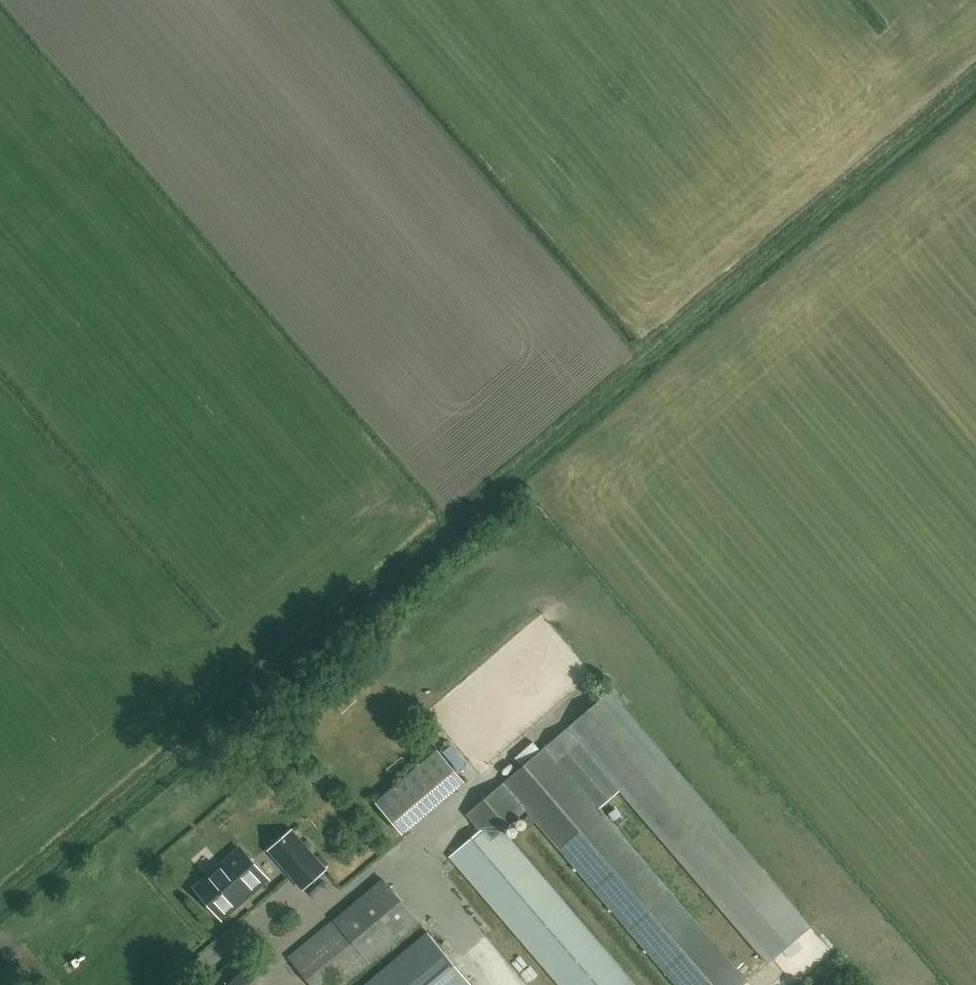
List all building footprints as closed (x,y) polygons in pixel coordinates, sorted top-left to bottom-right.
[(449,856),(560,984),(634,984),(500,829),(524,808),(677,984),(741,984),(746,980),(599,808),(620,789),(768,962),(810,926),(610,692),(467,814),(480,829),(449,856)] [(464,782),(438,752),(377,804),(403,835),(464,782)] [(325,870),(302,844),(291,831),(270,850),(303,888),(325,870)] [(222,918),(240,902),(267,879),(241,849),(195,888),(222,918)] [(419,922),(383,878),(288,957),(312,984),(342,984),(419,922)] [(428,933),(365,984),(471,984),(428,933)] [(255,979),(235,957),(205,984),(249,984),(255,979)]
